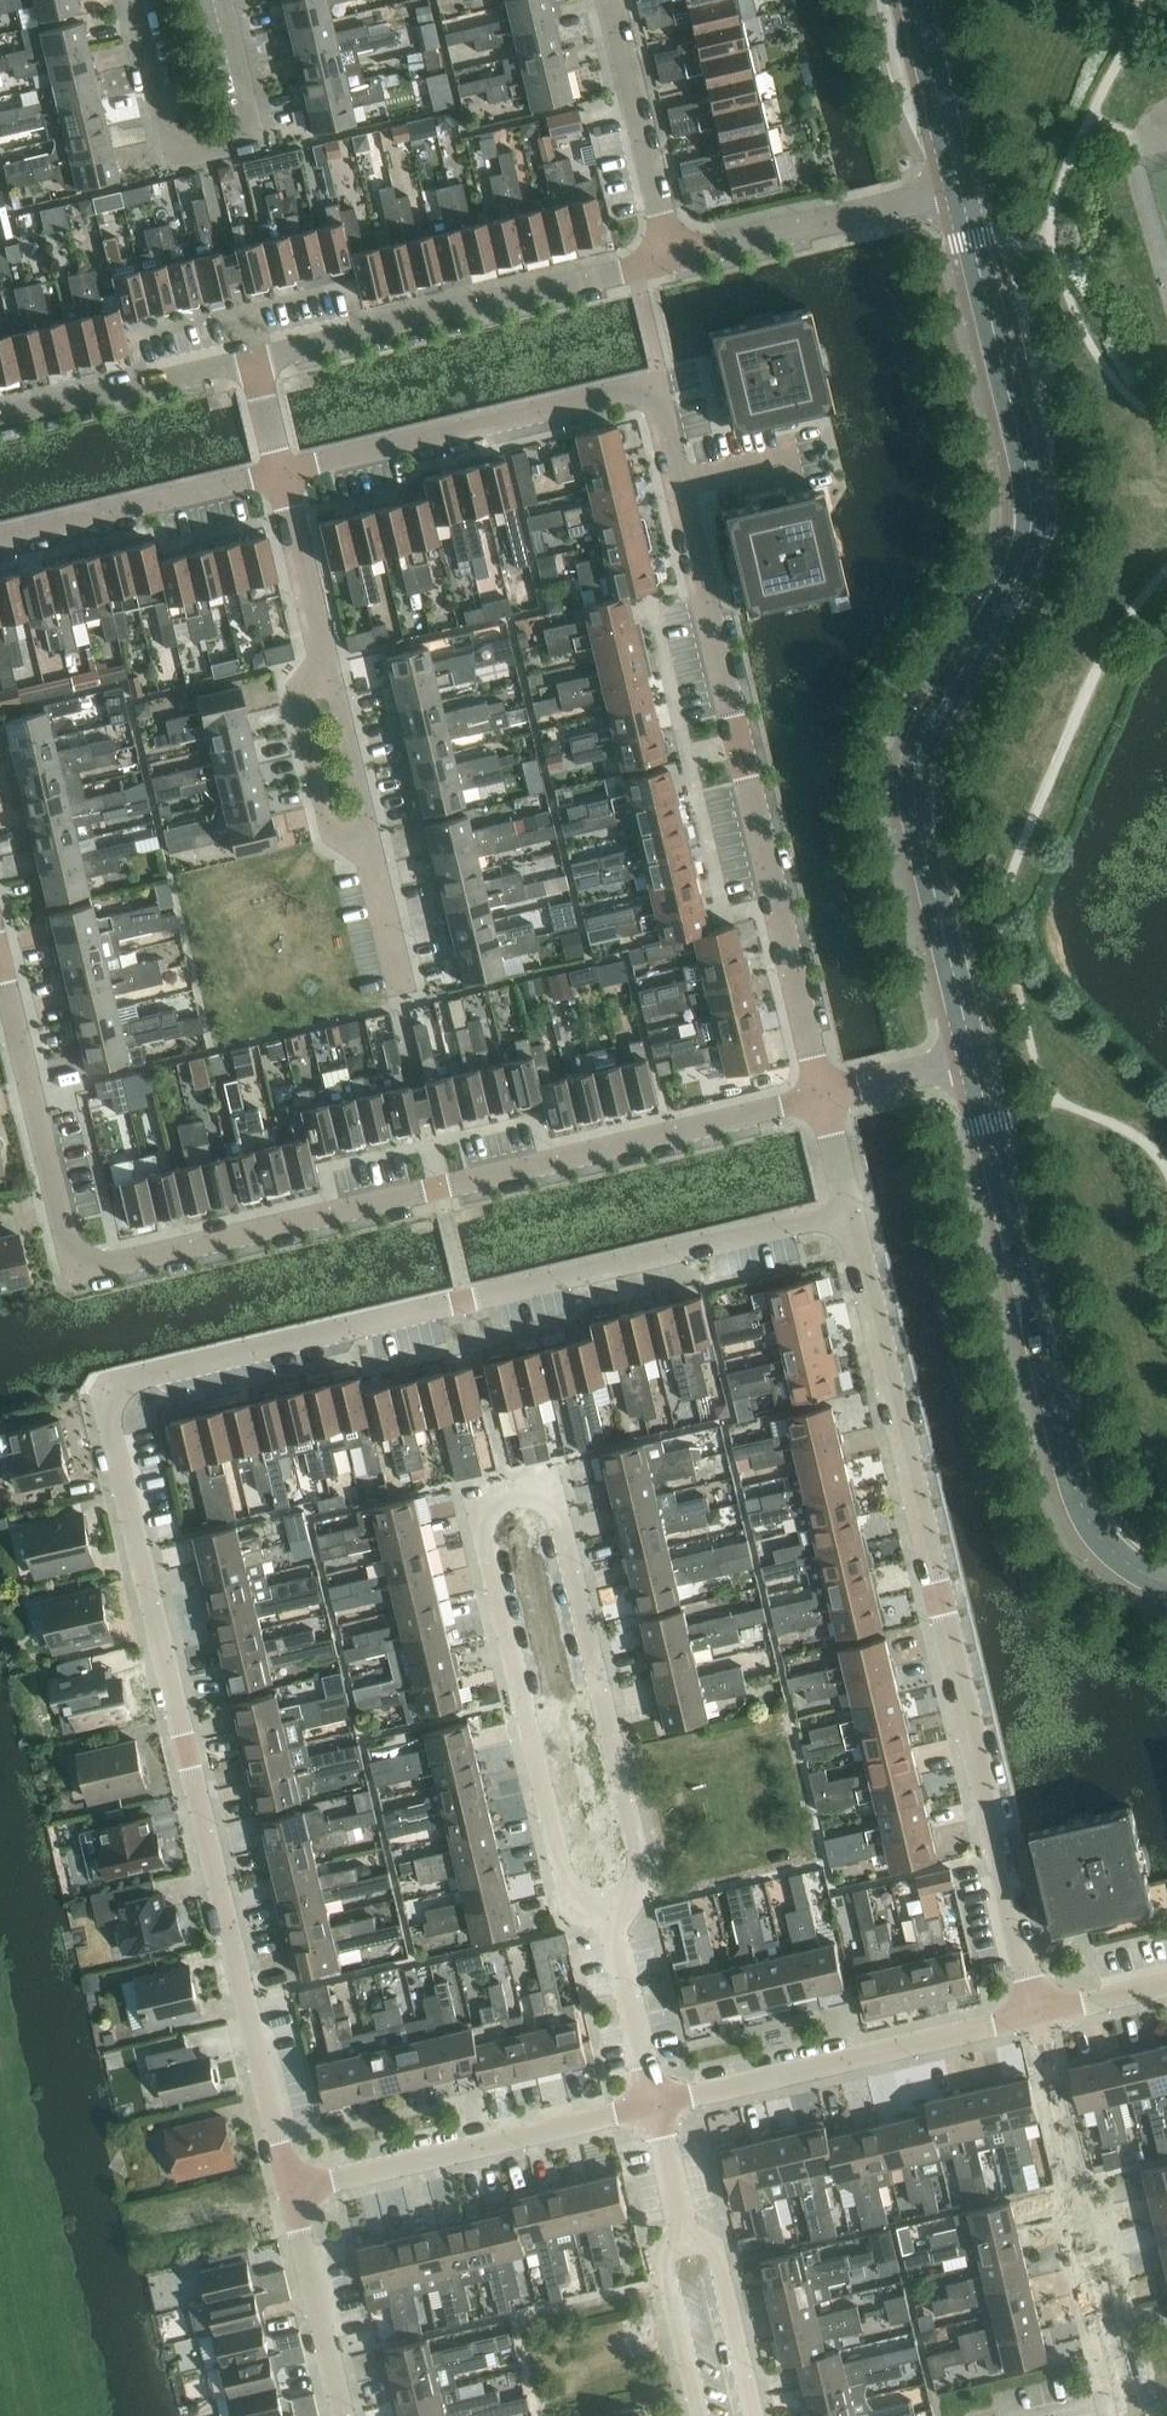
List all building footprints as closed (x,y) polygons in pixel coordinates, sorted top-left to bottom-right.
[(17,10),(17,9),(34,5),(38,20),(79,11),(77,0),(0,0),(0,14),(17,10)] [(283,4),(289,29),(331,19),(328,6),(351,0),(299,0),(283,4)] [(445,34),(447,45),(474,39),(478,38),(479,39),(554,21),(549,0),(529,0),(506,5),(509,19),(476,27),(445,34)] [(645,15),(709,0),(641,0),(645,15)] [(645,15),(648,30),(674,24),(674,23),(686,20),(692,24),(694,32),(742,21),(737,0),(709,0),(645,15)] [(331,19),(289,29),(295,54),(371,37),(370,36),(368,25),(334,33),(331,19)] [(478,38),(474,39),(477,52),(515,43),(518,56),(560,46),(554,21),(479,39),(478,38)] [(678,49),(654,55),(658,69),(748,48),(742,21),(694,32),(695,39),(680,43),(678,49)] [(0,57),(0,71),(9,69),(13,68),(13,67),(88,50),(82,22),(40,32),(44,47),(27,51),(27,49),(5,54),(5,56),(0,57)] [(371,37),(295,54),(301,80),(360,66),(357,52),(378,48),(397,43),(394,31),(375,35),(370,36),(371,37)] [(488,78),(456,85),(459,96),(486,90),(490,89),(491,90),(566,72),(560,46),(518,56),(502,60),(506,74),(488,78)] [(440,47),(423,51),(428,71),(445,67),(440,47)] [(748,48),(658,69),(661,83),(687,77),(686,76),(703,72),(706,86),(755,75),(748,48)] [(88,50),(13,67),(13,68),(16,79),(49,71),(53,85),(94,75),(88,50)] [(360,66),(301,80),(307,106),(383,88),(380,76),(363,80),(360,66)] [(449,86),(446,72),(427,77),(430,90),(449,86)] [(490,89),(486,90),(489,104),(527,94),(531,109),(572,99),(566,72),(491,90),(490,89)] [(0,112),(0,124),(100,101),(94,75),(53,85),(43,87),(44,94),(41,102),(15,108),(0,112)] [(693,103),(667,109),(670,123),(761,101),(755,75),(706,86),(709,95),(705,101),(693,104),(693,103)] [(306,114),(305,117),(308,131),(310,132),(313,132),(314,133),(355,123),(352,108),(385,100),(383,88),(307,106),(309,114),(306,114)] [(0,124),(0,136),(21,132),(46,126),(49,139),(55,138),(106,126),(100,101),(0,124)] [(761,101),(670,123),(674,137),(699,131),(699,130),(711,127),(717,130),(719,140),(767,128),(761,101)] [(577,111),(546,119),(550,137),(582,129),(577,111)] [(417,122),(407,124),(411,140),(412,144),(422,141),(417,122)] [(533,122),(520,125),(523,138),(536,135),(533,122)] [(407,124),(392,128),(395,143),(411,140),(407,124)] [(18,161),(3,165),(6,177),(112,152),(106,126),(55,138),(56,144),(53,153),(18,161)] [(705,156),(680,162),(683,177),(774,155),(767,128),(719,140),(721,149),(718,154),(706,157),(705,156)] [(367,133),(352,137),(356,153),(371,149),(367,133)] [(338,140),(325,143),(328,159),(342,156),(338,140)] [(325,143),(312,146),(318,168),(322,167),(330,165),(328,159),(325,143)] [(511,151),(498,154),(502,174),(522,258),(533,256),(534,259),(536,260),(546,258),(548,255),(547,253),(549,252),(537,199),(532,200),(521,194),(516,171),(511,151)] [(112,152),(6,177),(9,189),(27,184),(35,183),(57,177),(60,182),(64,186),(69,189),(74,190),(77,189),(119,179),(112,152)] [(683,177),(678,178),(682,193),(709,187),(711,192),(730,188),(732,196),(754,191),(755,194),(757,196),(780,190),(781,188),(781,185),(774,155),(683,177)] [(569,158),(556,161),(576,246),(605,239),(604,235),(606,235),(607,231),(606,226),(603,222),(601,223),(595,197),(579,201),(575,184),(576,184),(569,158)] [(544,198),(537,199),(549,252),(576,246),(556,161),(543,164),(549,190),(544,198)] [(232,165),(218,168),(221,181),(235,178),(232,165)] [(199,173),(189,175),(194,188),(202,186),(199,173)] [(500,219),(485,222),(496,265),(522,258),(502,174),(489,177),(495,203),(496,202),(500,219)] [(462,183),(448,186),(469,271),(496,265),(485,222),(471,226),(467,209),(468,209),(462,183)] [(392,244),(378,248),(388,290),(390,289),(391,292),(393,294),(403,291),(405,289),(404,286),(415,283),(395,199),(396,199),(393,186),(379,189),(388,228),(392,244)] [(442,215),(428,219),(432,235),(442,277),(469,271),(448,186),(435,189),(441,215),(442,215)] [(272,223),(259,226),(262,242),(272,283),(281,281),(285,285),(294,283),(295,278),(299,277),(285,217),(281,198),(279,192),(265,195),(272,223)] [(295,194),(281,198),(285,217),(297,214),(299,213),(295,194)] [(396,199),(395,199),(415,283),(442,277),(432,235),(417,238),(413,222),(414,222),(408,196),(396,199)] [(93,198),(78,202),(80,210),(88,215),(96,213),(93,198)] [(203,239),(189,242),(193,259),(203,300),(212,298),(216,302),(225,300),(226,294),(230,293),(219,246),(217,247),(213,231),(205,198),(194,201),(203,239)] [(329,226),(316,229),(326,270),(336,268),(339,272),(347,270),(349,265),(353,264),(341,212),(339,204),(325,207),(329,226)] [(0,206),(0,220),(9,218),(7,209),(6,210),(5,205),(0,206)] [(354,209),(341,212),(353,264),(356,278),(361,296),(388,290),(378,248),(369,250),(365,231),(359,232),(354,209)] [(285,217),(299,277),(302,276),(306,280),(314,278),(316,273),(326,270),(316,229),(302,232),(297,214),(285,217)] [(170,224),(157,227),(176,306),(179,305),(183,310),(192,308),(193,302),(203,300),(193,259),(189,242),(175,245),(170,224)] [(243,224),(231,226),(235,242),(233,243),(244,290),(248,289),(252,293),(261,291),(262,286),(272,283),(262,242),(249,245),(243,224)] [(149,251),(135,254),(139,271),(149,313),(159,310),(163,314),(171,312),(173,307),(176,306),(157,227),(144,230),(149,251)] [(116,236),(102,239),(107,259),(115,293),(121,319),(125,318),(129,322),(138,320),(140,315),(149,313),(139,271),(135,254),(121,258),(121,256),(116,236)] [(18,242),(5,246),(8,259),(13,262),(22,260),(18,242)] [(95,270),(82,273),(102,358),(129,352),(125,333),(121,319),(115,293),(101,297),(100,295),(101,295),(95,270)] [(75,303),(61,306),(65,322),(75,364),(102,358),(82,273),(68,276),(74,302),(75,303)] [(41,282),(28,286),(48,370),(75,364),(65,322),(51,325),(47,308),(41,282)] [(25,331),(11,334),(21,377),(48,370),(28,286),(14,289),(20,314),(21,314),(25,331)] [(747,326),(712,334),(717,352),(717,354),(720,367),(729,365),(733,381),(723,387),(727,395),(735,428),(767,421),(827,407),(828,406),(820,371),(823,371),(817,346),(815,347),(806,312),(772,320),(771,318),(747,324),(747,326)] [(21,377),(11,334),(7,317),(0,319),(0,382),(21,377)] [(569,452),(551,457),(554,470),(623,453),(621,444),(625,440),(623,431),(618,430),(617,426),(575,436),(576,438),(569,452)] [(526,452),(513,455),(518,478),(531,475),(526,452)] [(623,453),(554,470),(557,483),(585,476),(588,490),(634,479),(631,464),(626,463),(623,453)] [(495,461),(478,466),(488,510),(502,507),(506,523),(512,549),(516,568),(530,565),(525,546),(516,503),(505,459),(504,455),(494,457),(495,461)] [(544,463),(532,466),(533,474),(546,471),(544,463)] [(459,465),(450,468),(471,558),(485,555),(479,530),(478,530),(474,513),(488,510),(478,466),(460,470),(459,465)] [(442,474),(423,479),(425,490),(427,498),(428,498),(434,523),(435,522),(449,519),(453,536),(452,536),(458,562),(471,558),(450,468),(441,470),(442,474)] [(531,475),(518,478),(524,503),(537,500),(531,475)] [(592,504),(563,510),(566,524),(636,507),(634,497),(638,494),(634,479),(588,490),(592,504)] [(759,507),(726,515),(729,528),(730,534),(748,609),(783,601),(784,604),(808,598),(807,595),(842,587),(834,552),(836,551),(831,527),(828,527),(827,523),(820,493),(788,501),(790,509),(773,513),(767,503),(759,507)] [(409,498),(399,500),(421,591),(434,588),(428,562),(424,545),(439,542),(435,522),(434,523),(428,498),(427,498),(410,502),(409,498)] [(391,506),(374,510),(384,555),(398,551),(402,568),(408,594),(421,591),(399,500),(390,502),(391,506)] [(636,507),(566,524),(569,536),(569,537),(598,530),(601,544),(647,533),(644,518),(638,517),(636,507)] [(355,510),(346,513),(367,603),(380,600),(374,575),(370,558),(384,555),(374,510),(356,515),(355,510)] [(337,519),(319,523),(330,568),(345,564),(349,581),(348,581),(354,607),(367,603),(346,513),(336,515),(337,519)] [(545,513),(526,517),(529,531),(542,529),(548,527),(545,513)] [(566,524),(556,525),(559,538),(569,536),(566,524)] [(542,529),(529,531),(535,553),(547,550),(542,529)] [(604,557),(576,564),(579,577),(649,561),(646,551),(651,547),(647,533),(601,544),(604,557)] [(267,536),(239,542),(259,625),(271,622),(265,595),(280,592),(277,578),(267,536)] [(154,542),(126,549),(139,605),(154,602),(161,628),(165,645),(178,642),(174,625),(169,604),(168,604),(158,561),(159,561),(157,554),(154,542)] [(239,542),(212,549),(222,591),(237,588),(246,628),(259,625),(239,542)] [(126,549),(99,555),(118,638),(131,635),(124,608),(139,605),(126,549)] [(212,549),(185,555),(205,638),(217,635),(208,594),(222,591),(212,549)] [(554,554),(536,559),(541,580),(559,576),(554,554)] [(99,555),(72,561),(86,620),(100,616),(106,641),(118,638),(99,555)] [(159,561),(158,561),(168,604),(169,604),(183,600),(193,641),(205,638),(185,555),(159,561)] [(72,561),(45,567),(65,651),(64,651),(64,653),(77,650),(71,623),(86,620),(72,561)] [(649,561),(579,577),(582,590),(592,588),(596,602),(614,598),(627,595),(641,592),(655,588),(654,585),(658,581),(656,572),(651,570),(649,561)] [(45,567),(18,574),(29,616),(28,616),(31,627),(36,626),(47,629),(53,653),(64,651),(65,651),(45,567)] [(0,578),(0,616),(11,663),(10,663),(11,667),(24,664),(14,620),(28,616),(29,616),(18,574),(0,578)] [(421,593),(410,595),(413,610),(424,607),(421,593)] [(569,624),(544,630),(547,643),(633,623),(627,595),(614,598),(596,602),(583,605),(586,620),(569,624)] [(508,596),(482,602),(483,608),(486,620),(512,614),(508,596)] [(555,596),(546,599),(549,613),(564,610),(562,601),(555,596)] [(483,608),(464,612),(467,625),(486,620),(483,608)] [(4,690),(0,691),(0,708),(20,703),(17,691),(11,667),(10,663),(11,663),(0,616),(0,673),(4,690)] [(271,622),(259,625),(261,635),(274,632),(271,622)] [(386,623),(373,626),(374,629),(378,646),(390,643),(386,623)] [(633,623),(547,643),(550,656),(576,650),(575,650),(592,646),(596,660),(640,649),(639,647),(642,646),(643,644),(641,634),(639,632),(636,633),(633,623)] [(373,629),(346,636),(350,652),(377,646),(373,629)] [(526,631),(517,633),(520,649),(530,646),(526,631)] [(385,661),(383,663),(386,676),(388,677),(391,677),(393,684),(472,665),(472,667),(477,666),(514,657),(509,635),(489,640),(474,652),(448,658),(431,662),(428,647),(386,657),(387,660),(385,661)] [(292,642),(264,649),(265,652),(268,665),(296,659),(292,642)] [(582,677),(556,684),(559,697),(646,676),(644,666),(646,665),(648,663),(646,653),(643,652),(640,652),(640,649),(596,660),(599,674),(582,678),(582,677)] [(257,654),(253,659),(255,668),(268,665),(265,652),(257,654)] [(95,657),(88,658),(91,671),(98,669),(95,657)] [(242,671),(239,658),(220,662),(223,675),(242,671)] [(393,684),(388,685),(394,710),(399,709),(399,710),(440,701),(437,688),(454,684),(475,679),(472,667),(472,665),(393,684)] [(125,666),(99,672),(102,684),(128,678),(128,675),(125,666)] [(91,671),(70,676),(71,679),(73,690),(102,684),(99,672),(98,669),(91,671)] [(128,675),(128,678),(132,696),(145,693),(141,672),(128,675)] [(559,697),(533,703),(536,716),(563,710),(588,704),(588,703),(605,699),(608,714),(652,703),(646,676),(559,697)] [(71,679),(45,685),(47,697),(73,690),(71,679)] [(45,685),(17,691),(20,703),(47,697),(45,685)] [(123,686),(104,691),(112,724),(131,719),(123,686)] [(201,712),(166,721),(168,733),(246,714),(239,687),(198,697),(201,712)] [(45,711),(5,720),(11,748),(53,738),(53,737),(57,736),(52,717),(82,710),(79,697),(44,705),(45,711)] [(402,725),(398,726),(401,737),(506,712),(503,699),(486,703),(460,709),(443,713),(440,701),(399,710),(402,725)] [(148,702),(135,705),(138,718),(151,714),(148,702)] [(595,731),(569,737),(572,750),(659,730),(652,703),(608,714),(611,728),(595,732),(595,731)] [(506,712),(401,737),(403,746),(407,745),(411,761),(452,751),(449,739),(466,735),(492,729),(510,725),(506,712)] [(246,714),(168,733),(169,733),(171,745),(207,736),(210,750),(252,740),(246,714)] [(659,730),(572,750),(575,764),(601,758),(601,757),(617,753),(621,768),(665,758),(664,754),(667,753),(669,751),(666,741),(664,740),(661,740),(659,730)] [(169,733),(154,737),(156,748),(171,745),(169,733)] [(53,738),(11,748),(17,773),(95,755),(92,743),(56,752),(53,738)] [(557,738),(542,742),(546,757),(561,753),(557,738)] [(111,739),(92,743),(95,755),(113,751),(111,739)] [(175,773),(152,778),(155,790),(258,765),(252,740),(210,750),(214,763),(175,773)] [(95,755),(17,773),(23,799),(82,785),(79,771),(98,767),(116,762),(113,751),(95,755)] [(415,777),(410,778),(413,788),(501,767),(501,766),(498,754),(472,760),(455,764),(452,751),(411,761),(415,777)] [(561,753),(546,757),(549,770),(564,766),(561,753)] [(514,754),(499,757),(501,766),(516,763),(514,754)] [(258,765),(155,790),(157,802),(181,796),(205,790),(215,799),(216,802),(264,791),(258,765)] [(501,767),(413,788),(418,810),(420,812),(423,811),(423,814),(465,804),(461,790),(478,786),(504,780),(501,767)] [(610,798),(587,803),(590,815),(590,816),(674,796),(668,769),(624,779),(627,794),(611,798),(610,798)] [(82,785),(23,799),(29,824),(127,801),(124,789),(104,794),(85,798),(82,785)] [(190,823),(164,829),(167,841),(270,816),(264,791),(216,802),(216,806),(211,818),(190,823)] [(545,792),(531,795),(534,808),(548,804),(545,792)] [(127,801),(29,824),(35,850),(77,840),(95,835),(92,822),(110,817),(130,813),(151,807),(148,796),(127,801)] [(570,820),(562,822),(565,836),(583,832),(617,824),(617,823),(633,819),(637,834),(681,823),(674,796),(590,816),(590,815),(580,818),(570,820)] [(587,803),(567,808),(570,820),(580,818),(589,815),(587,803)] [(548,810),(521,817),(522,818),(525,831),(551,825),(548,810)] [(270,816),(167,841),(169,853),(195,847),(231,838),(235,854),(276,844),(276,842),(279,842),(280,839),(278,828),(275,826),(272,826),(270,816)] [(424,829),(423,831),(428,854),(516,833),(525,831),(522,818),(513,820),(488,826),(488,827),(471,831),(467,816),(426,825),(427,829),(424,829)] [(599,857),(572,863),(575,877),(687,850),(685,842),(688,841),(690,839),(687,826),(684,825),(681,825),(681,823),(637,834),(625,836),(628,850),(623,851),(599,857)] [(516,833),(428,854),(434,878),(438,877),(438,878),(480,869),(477,856),(494,852),(494,853),(520,846),(557,838),(554,824),(551,825),(525,831),(516,833)] [(77,840),(35,850),(41,875),(119,857),(138,852),(135,840),(116,845),(80,853),(77,840)] [(687,850),(575,877),(578,890),(603,884),(629,878),(629,877),(646,873),(649,887),(694,877),(693,877),(696,876),(698,874),(695,861),(693,860),(690,861),(687,850)] [(119,857),(41,875),(48,903),(89,893),(86,877),(122,869),(119,857)] [(442,893),(438,894),(440,905),(524,885),(521,872),(500,877),(483,882),(480,869),(438,878),(442,893)] [(612,911),(585,917),(588,930),(615,924),(700,904),(694,877),(649,887),(653,902),(636,906),(636,905),(612,911)] [(524,885),(440,905),(442,914),(447,913),(450,929),(492,920),(489,907),(506,903),(527,898),(546,894),(543,881),(524,885)] [(572,900),(557,904),(563,930),(578,926),(572,900)] [(48,916),(46,919),(49,930),(52,932),(54,931),(57,941),(162,915),(158,903),(134,909),(99,918),(94,916),(92,904),(50,914),(51,915),(48,916)] [(700,904),(615,924),(617,931),(623,936),(642,932),(642,931),(659,927),(662,942),(711,931),(708,915),(705,914),(702,914),(700,904)] [(57,952),(55,955),(58,968),(104,957),(116,954),(121,953),(118,939),(119,939),(139,934),(179,924),(176,912),(162,916),(162,915),(57,941),(59,952),(57,952)] [(454,945),(450,946),(452,956),(536,936),(533,923),(512,928),(495,932),(492,920),(450,929),(454,945)] [(645,946),(629,950),(632,964),(649,961),(679,954),(679,953),(696,949),(699,963),(741,953),(735,925),(721,928),(711,931),(662,942),(645,946)] [(579,929),(560,934),(566,959),(585,955),(579,929)] [(536,936),(452,956),(454,965),(459,964),(463,982),(505,973),(501,958),(518,954),(539,949),(536,938),(536,936)] [(655,987),(639,991),(642,1005),(658,1001),(748,979),(745,969),(748,969),(749,967),(746,955),(744,954),(742,955),(741,953),(699,963),(682,967),(685,980),(655,987)] [(104,957),(58,968),(61,981),(64,983),(66,982),(69,993),(160,970),(158,959),(158,958),(141,962),(119,968),(116,954),(104,957)] [(165,958),(158,959),(160,970),(161,971),(168,969),(165,958)] [(623,959),(596,965),(599,979),(626,972),(623,959)] [(596,965),(568,971),(572,987),(599,980),(599,979),(596,965)] [(69,1003),(67,1006),(70,1019),(116,1008),(113,994),(147,986),(163,982),(161,971),(160,970),(69,993),(71,1003),(69,1003)] [(568,971),(548,976),(554,1001),(574,996),(572,987),(568,971)] [(541,978),(523,982),(527,998),(545,994),(541,978)] [(748,979),(658,1001),(661,1015),(692,1007),(708,1003),(712,1017),(754,1006),(748,979)] [(668,1041),(652,1044),(654,1056),(670,1053),(671,1054),(760,1033),(758,1023),(760,1023),(761,1021),(759,1009),(757,1008),(754,1008),(754,1006),(712,1017),(695,1021),(698,1034),(668,1041)] [(116,1008),(70,1019),(73,1032),(76,1034),(79,1033),(81,1043),(161,1024),(177,1020),(175,1008),(158,1012),(120,1021),(116,1008)] [(200,1015),(183,1019),(186,1034),(187,1036),(204,1032),(200,1015)] [(480,1018),(468,1021),(469,1026),(488,1110),(492,1109),(495,1113),(504,1111),(506,1106),(515,1104),(505,1062),(492,1066),(487,1047),(480,1018)] [(359,1020),(338,1025),(342,1040),(362,1036),(359,1020)] [(422,1022),(413,1024),(415,1033),(428,1030),(427,1025),(422,1022)] [(81,1054),(79,1057),(82,1069),(85,1070),(87,1070),(87,1071),(128,1061),(129,1066),(144,1062),(145,1055),(143,1047),(138,1043),(164,1037),(161,1024),(81,1043),(83,1054),(81,1054)] [(338,1025),(325,1028),(329,1045),(343,1042),(342,1040),(338,1025)] [(465,1072),(452,1075),(462,1116),(471,1114),(475,1118),(484,1116),(485,1111),(488,1110),(469,1026),(455,1029),(465,1072)] [(435,1060),(428,1030),(415,1033),(417,1043),(421,1059),(425,1075),(423,1076),(434,1123),(438,1122),(442,1126),(450,1124),(452,1119),(462,1116),(452,1075),(447,1057),(435,1060)] [(538,1030),(528,1032),(529,1037),(531,1045),(541,1042),(538,1030)] [(760,1033),(671,1054),(674,1067),(704,1060),(721,1056),(725,1074),(745,1069),(746,1072),(749,1074),(763,1071),(765,1068),(764,1065),(768,1064),(760,1033)] [(297,1035),(284,1038),(288,1055),(301,1052),(297,1035)] [(389,1069),(377,1072),(392,1133),(401,1131),(405,1135),(414,1133),(415,1127),(419,1126),(408,1079),(406,1079),(403,1063),(398,1043),(396,1036),(381,1040),(389,1069)] [(519,1059),(505,1062),(515,1104),(525,1102),(529,1106),(538,1104),(539,1098),(541,1098),(542,1098),(531,1045),(529,1037),(515,1040),(519,1059)] [(633,1062),(619,1065),(629,1106),(639,1104),(642,1108),(651,1106),(653,1101),(657,1100),(643,1040),(630,1043),(633,1062)] [(282,1042),(267,1045),(271,1061),(286,1058),(282,1042)] [(541,1042),(531,1045),(542,1098),(541,1098),(544,1111),(548,1126),(548,1125),(552,1125),(556,1129),(564,1127),(566,1121),(576,1119),(566,1078),(552,1081),(548,1062),(543,1042),(541,1042)] [(248,1046),(230,1050),(234,1066),(252,1062),(248,1046)] [(601,1049),(588,1052),(602,1113),(606,1112),(609,1116),(618,1114),(620,1109),(629,1106),(619,1065),(606,1068),(601,1049)] [(580,1074),(566,1078),(576,1119),(585,1117),(589,1121),(598,1119),(599,1114),(602,1113),(588,1052),(575,1056),(580,1074)] [(668,1060),(656,1063),(659,1074),(670,1071),(668,1060)] [(141,1072),(122,1076),(126,1091),(127,1096),(146,1092),(141,1072)] [(364,1076),(351,1079),(365,1139),(368,1138),(372,1142),(380,1140),(382,1135),(392,1133),(377,1072),(364,1076)] [(122,1076),(95,1083),(99,1098),(114,1094),(118,1112),(130,1109),(127,1096),(126,1091),(122,1076)] [(351,1079),(324,1085),(338,1145),(347,1143),(351,1147),(360,1145),(362,1140),(365,1139),(351,1079)] [(237,1080),(224,1083),(229,1102),(242,1099),(237,1080)] [(316,1087),(296,1091),(299,1103),(311,1151),(312,1151),(314,1151),(318,1155),(327,1153),(328,1148),(338,1145),(324,1085),(316,1087)] [(295,1141),(281,1144),(291,1186),(300,1183),(304,1187),(313,1185),(314,1180),(318,1179),(315,1165),(312,1151),(311,1151),(299,1103),(286,1106),(295,1141)] [(258,1107),(245,1110),(264,1192),(267,1191),(271,1195),(279,1193),(281,1188),(291,1186),(281,1144),(276,1125),(263,1128),(258,1107)] [(238,1141),(224,1144),(227,1157),(237,1198),(246,1196),(250,1200),(259,1198),(261,1193),(264,1192),(245,1110),(232,1114),(238,1141)] [(204,1120),(191,1123),(210,1205),(213,1204),(217,1208),(226,1206),(227,1201),(237,1198),(227,1157),(213,1160),(204,1120)] [(187,1166),(173,1169),(183,1211),(193,1209),(197,1213),(205,1211),(207,1205),(210,1205),(191,1123),(178,1126),(187,1166)] [(155,1154),(142,1157),(156,1217),(159,1217),(163,1221),(172,1219),(174,1213),(183,1211),(173,1169),(160,1173),(155,1154)] [(129,1160),(111,1164),(116,1185),(113,1186),(118,1208),(125,1207),(129,1224),(139,1221),(143,1225),(152,1223),(153,1218),(156,1217),(142,1157),(129,1160)] [(29,1281),(18,1234),(0,1238),(0,1288),(29,1281)] [(774,1304),(715,1318),(718,1333),(824,1308),(817,1279),(770,1290),(774,1304)] [(703,1298),(676,1305),(697,1397),(711,1394),(703,1361),(717,1358),(712,1340),(703,1298)] [(676,1305),(649,1311),(659,1353),(673,1349),(684,1400),(697,1397),(676,1305)] [(824,1308),(718,1333),(721,1346),(779,1332),(782,1346),(830,1335),(824,1308)] [(649,1311),(622,1317),(645,1413),(646,1412),(647,1419),(659,1416),(645,1356),(659,1353),(649,1311)] [(622,1317),(594,1324),(598,1337),(605,1365),(619,1362),(632,1416),(645,1413),(622,1317)] [(785,1358),(728,1372),(732,1386),(749,1382),(837,1361),(830,1335),(782,1346),(785,1358)] [(598,1337),(570,1343),(590,1429),(591,1429),(595,1448),(607,1445),(603,1426),(598,1401),(594,1385),(609,1381),(605,1365),(598,1337)] [(546,1349),(543,1350),(553,1394),(567,1391),(571,1407),(581,1451),(595,1448),(591,1429),(590,1429),(570,1343),(559,1346),(558,1343),(545,1346),(546,1349)] [(528,1353),(516,1356),(541,1460),(554,1457),(544,1414),(541,1397),(553,1394),(543,1350),(541,1350),(540,1347),(527,1350),(528,1353)] [(491,1362),(488,1363),(498,1408),(513,1404),(517,1420),(527,1464),(541,1460),(516,1356),(505,1359),(504,1355),(490,1359),(491,1362)] [(749,1382),(732,1386),(735,1399),(774,1390),(778,1406),(796,1401),(843,1390),(837,1361),(749,1382)] [(474,1366),(446,1373),(469,1467),(471,1477),(484,1474),(482,1464),(474,1430),(475,1430),(471,1414),(485,1411),(474,1366)] [(446,1373),(420,1379),(430,1424),(444,1420),(447,1436),(458,1480),(471,1477),(469,1467),(446,1373)] [(363,1376),(334,1383),(344,1428),(349,1446),(363,1443),(371,1474),(385,1471),(377,1436),(376,1437),(365,1392),(366,1392),(363,1376)] [(420,1379),(393,1385),(413,1470),(426,1467),(420,1443),(421,1443),(417,1427),(430,1424),(420,1379)] [(334,1383),(307,1390),(328,1477),(341,1474),(335,1450),(349,1446),(344,1428),(334,1383)] [(366,1392),(365,1392),(376,1437),(377,1436),(390,1433),(394,1449),(400,1473),(402,1473),(413,1470),(393,1385),(366,1392)] [(307,1390),(280,1396),(291,1441),(294,1453),(307,1450),(314,1480),(328,1477),(307,1390)] [(280,1396),(253,1402),(274,1489),(273,1489),(274,1492),(288,1489),(280,1456),(294,1453),(291,1441),(280,1396)] [(253,1402),(226,1409),(237,1453),(250,1450),(254,1466),(255,1466),(261,1493),(273,1489),(274,1489),(253,1402)] [(792,1432),(733,1446),(737,1459),(752,1456),(840,1435),(833,1406),(789,1416),(792,1432)] [(226,1409),(199,1415),(222,1510),(221,1510),(224,1522),(238,1518),(227,1472),(228,1472),(224,1456),(237,1453),(226,1409)] [(169,1425),(167,1428),(170,1440),(173,1441),(176,1441),(182,1467),(197,1463),(209,1513),(212,1524),(224,1522),(221,1510),(222,1510),(199,1415),(171,1422),(172,1424),(169,1425)] [(0,1437),(0,1453),(4,1456),(15,1453),(21,1452),(28,1484),(68,1475),(64,1457),(67,1456),(58,1422),(0,1437)] [(840,1435),(752,1456),(755,1469),(799,1459),(802,1473),(846,1462),(840,1435)] [(605,1453),(600,1454),(607,1480),(696,1460),(693,1446),(667,1452),(664,1439),(605,1453)] [(702,1447),(693,1446),(696,1460),(704,1458),(702,1447)] [(704,1458),(696,1460),(698,1469),(711,1466),(708,1456),(704,1458)] [(696,1460),(607,1480),(609,1489),(613,1488),(617,1505),(659,1495),(656,1482),(673,1478),(673,1479),(699,1473),(698,1469),(696,1460)] [(805,1486),(762,1496),(766,1509),(852,1489),(846,1462),(802,1473),(805,1486)] [(413,1470),(402,1473),(404,1482),(415,1480),(413,1470)] [(380,1486),(377,1490),(379,1498),(390,1495),(388,1484),(380,1486)] [(766,1509),(750,1513),(753,1526),(797,1516),(800,1530),(814,1526),(859,1516),(852,1489),(766,1509)] [(621,1522),(616,1523),(618,1531),(706,1511),(706,1512),(707,1512),(712,1510),(709,1496),(678,1503),(676,1491),(659,1495),(617,1505),(621,1522)] [(342,1494),(332,1497),(335,1509),(348,1506),(346,1497),(342,1494)] [(323,1499),(320,1503),(322,1512),(335,1509),(332,1497),(323,1499)] [(345,1529),(319,1535),(322,1547),(347,1541),(423,1524),(416,1498),(368,1509),(358,1511),(361,1524),(360,1526),(345,1529)] [(721,1509),(708,1512),(711,1525),(719,1523),(723,1517),(721,1509)] [(306,1510),(285,1515),(288,1526),(308,1522),(306,1510)] [(706,1511),(618,1531),(621,1542),(625,1541),(629,1556),(671,1546),(668,1533),(685,1529),(685,1530),(710,1524),(707,1512),(706,1512),(706,1511)] [(803,1543),(775,1549),(778,1563),(865,1543),(859,1516),(814,1526),(800,1530),(803,1543)] [(0,1519),(0,1529),(10,1526),(8,1517),(0,1519)] [(82,1519),(29,1532),(38,1571),(91,1557),(82,1519)] [(347,1541),(322,1547),(325,1559),(384,1545),(387,1559),(429,1549),(423,1524),(347,1541)] [(238,1526),(197,1536),(203,1562),(263,1548),(260,1535),(241,1539),(238,1526)] [(312,1536),(291,1540),(296,1559),(316,1555),(312,1536)] [(671,1546),(629,1556),(633,1573),(629,1574),(630,1582),(635,1581),(752,1554),(748,1540),(690,1554),(690,1555),(674,1558),(671,1546)] [(778,1563),(762,1566),(766,1580),(810,1570),(812,1584),(827,1580),(871,1570),(865,1543),(778,1563)] [(263,1548),(203,1562),(209,1588),(251,1578),(267,1574),(264,1562),(266,1561),(263,1548)] [(390,1574),(331,1588),(334,1599),(360,1593),(359,1592),(435,1575),(429,1549),(387,1559),(390,1574)] [(635,1581),(630,1582),(636,1605),(638,1607),(641,1606),(641,1609),(683,1599),(680,1584),(696,1580),(696,1581),(755,1567),(752,1554),(635,1581)] [(815,1598),(772,1607),(775,1621),(878,1597),(871,1570),(827,1580),(812,1584),(815,1598)] [(251,1578),(209,1588),(215,1613),(256,1603),(324,1587),(321,1574),(270,1586),(267,1574),(251,1578)] [(360,1593),(334,1599),(337,1611),(396,1597),(399,1610),(441,1600),(435,1575),(359,1592),(360,1593)] [(70,1583),(55,1586),(58,1596),(73,1593),(70,1583)] [(256,1603),(215,1613),(221,1639),(263,1629),(260,1616),(327,1601),(324,1587),(256,1603)] [(50,1616),(33,1620),(37,1641),(54,1637),(56,1644),(108,1631),(100,1596),(48,1608),(50,1616)] [(878,1597),(775,1621),(778,1634),(819,1624),(819,1623),(836,1619),(840,1636),(884,1626),(878,1597)] [(402,1624),(355,1635),(358,1647),(447,1626),(441,1600),(399,1610),(402,1624)] [(642,1624),(641,1626),(646,1649),(650,1648),(738,1627),(751,1624),(768,1620),(764,1606),(706,1620),(706,1621),(688,1625),(685,1610),(644,1620),(645,1624),(642,1624)] [(751,1624),(738,1627),(740,1636),(753,1633),(751,1624)] [(358,1647),(346,1650),(349,1661),(390,1651),(394,1665),(453,1651),(447,1626),(358,1647)] [(650,1648),(646,1649),(648,1658),(652,1657),(656,1673),(697,1664),(694,1651),(712,1647),(741,1641),(740,1636),(738,1627),(650,1648)] [(263,1629),(221,1639),(227,1664),(287,1650),(287,1649),(305,1645),(317,1642),(315,1630),(302,1633),(265,1641),(263,1629)] [(287,1650),(227,1664),(233,1690),(275,1681),(272,1668),(317,1657),(319,1662),(330,1659),(340,1657),(336,1638),(317,1642),(305,1645),(287,1649),(287,1650)] [(829,1668),(789,1677),(790,1684),(792,1691),(806,1688),(894,1667),(887,1638),(842,1648),(846,1665),(830,1669),(829,1668)] [(397,1678),(355,1688),(358,1700),(382,1694),(382,1695),(459,1677),(457,1668),(459,1668),(461,1665),(458,1653),(456,1651),(453,1652),(453,1651),(394,1665),(397,1678)] [(63,1678),(54,1680),(59,1704),(73,1701),(79,1724),(131,1712),(123,1681),(123,1679),(109,1682),(106,1668),(96,1670),(92,1655),(60,1663),(63,1678)] [(660,1689),(656,1690),(658,1700),(662,1699),(746,1679),(743,1665),(718,1671),(718,1672),(700,1676),(697,1664),(656,1673),(660,1689)] [(894,1667),(806,1688),(809,1701),(835,1695),(835,1694),(852,1690),(855,1705),(901,1694),(894,1667)] [(343,1672),(324,1676),(329,1697),(348,1693),(343,1672)] [(382,1694),(358,1700),(360,1711),(384,1705),(385,1707),(403,1703),(405,1704),(409,1723),(425,1720),(424,1714),(465,1704),(459,1677),(382,1695),(382,1694)] [(662,1710),(661,1712),(664,1724),(666,1725),(668,1725),(669,1728),(710,1718),(706,1702),(724,1697),(724,1698),(749,1692),(746,1679),(662,1699),(665,1709),(662,1710)] [(234,1705),(232,1708),(235,1719),(238,1721),(240,1720),(243,1730),(351,1705),(348,1693),(329,1697),(281,1708),(278,1693),(236,1703),(236,1704),(234,1705)] [(842,1722),(811,1729),(814,1741),(814,1743),(907,1721),(901,1694),(855,1705),(858,1719),(842,1723),(842,1722)] [(241,1735),(239,1738),(242,1750),(245,1752),(247,1751),(249,1756),(290,1746),(308,1742),(304,1728),(354,1717),(351,1705),(243,1730),(244,1735),(241,1735)] [(805,1743),(804,1743),(808,1758),(848,1749),(848,1748),(864,1744),(867,1758),(913,1748),(907,1721),(814,1743),(814,1741),(805,1743)] [(416,1751),(372,1761),(375,1774),(390,1771),(390,1770),(394,1769),(395,1769),(476,1750),(470,1723),(428,1732),(432,1748),(416,1752),(416,1751)] [(137,1740),(80,1754),(91,1801),(148,1787),(137,1740)] [(247,1760),(245,1763),(248,1774),(251,1776),(253,1776),(255,1781),(363,1756),(360,1744),(311,1756),(308,1742),(290,1746),(249,1756),(249,1759),(247,1760)] [(827,1768),(811,1772),(817,1799),(831,1795),(919,1775),(913,1748),(867,1758),(871,1772),(854,1776),(854,1775),(830,1781),(827,1768)] [(390,1771),(375,1774),(378,1786),(421,1776),(437,1772),(441,1785),(482,1776),(476,1750),(395,1769),(394,1769),(390,1770),(390,1771)] [(255,1792),(253,1795),(255,1807),(258,1809),(261,1808),(261,1809),(303,1799),(311,1797),(308,1785),(316,1783),(315,1780),(366,1768),(363,1756),(255,1781),(257,1792),(255,1792)] [(831,1795),(817,1799),(820,1812),(834,1809),(860,1802),(877,1798),(880,1812),(926,1802),(919,1775),(831,1795)] [(428,1802),(384,1813),(387,1825),(488,1801),(482,1776),(441,1785),(433,1787),(428,1802)] [(488,1801),(387,1825),(390,1837),(433,1827),(433,1826),(449,1823),(453,1836),(494,1826),(488,1801)] [(867,1829),(826,1839),(829,1853),(932,1829),(926,1802),(880,1812),(883,1826),(867,1830),(867,1829)] [(123,1808),(105,1812),(107,1821),(125,1817),(123,1808)] [(322,1808),(259,1823),(263,1838),(266,1840),(268,1840),(270,1848),(348,1829),(362,1826),(379,1822),(375,1809),(326,1821),(324,1809),(322,1808)] [(1129,1812),(1036,1834),(1036,1835),(1043,1866),(1045,1866),(1052,1864),(1056,1881),(1046,1886),(1050,1895),(1058,1928),(1059,1927),(1088,1920),(1090,1920),(1091,1920),(1119,1913),(1151,1906),(1146,1881),(1141,1860),(1129,1812)] [(98,1831),(80,1835),(92,1880),(109,1875),(110,1877),(166,1863),(159,1832),(157,1833),(153,1816),(98,1830),(98,1831)] [(362,1826),(348,1829),(351,1841),(365,1838),(362,1826)] [(440,1853),(416,1859),(418,1871),(500,1852),(494,1826),(453,1836),(456,1850),(440,1854),(440,1853)] [(348,1829),(270,1848),(276,1873),(318,1863),(315,1851),(351,1843),(351,1841),(348,1829)] [(932,1829),(829,1853),(832,1866),(873,1856),(873,1855),(889,1851),(893,1869),(939,1858),(932,1829)] [(500,1852),(418,1871),(421,1884),(445,1878),(461,1874),(464,1887),(506,1877),(500,1852)] [(416,1859),(396,1863),(399,1876),(418,1871),(416,1859)] [(276,1874),(272,1876),(275,1890),(280,1890),(282,1899),(360,1880),(356,1866),(320,1875),(318,1863),(276,1873),(276,1874)] [(365,1864),(356,1866),(360,1880),(370,1878),(374,1877),(372,1867),(365,1864)] [(952,1868),(918,1876),(922,1893),(956,1885),(952,1868)] [(804,1872),(792,1875),(800,1909),(812,1906),(804,1872)] [(374,1877),(370,1878),(373,1891),(393,1886),(390,1873),(374,1877)] [(451,1904),(427,1910),(430,1921),(430,1922),(512,1903),(506,1877),(464,1887),(468,1901),(451,1905),(451,1904)] [(284,1907),(280,1909),(283,1924),(288,1923),(288,1924),(330,1914),(327,1902),(373,1891),(370,1878),(360,1880),(282,1899),(284,1907)] [(155,1880),(92,1894),(100,1924),(113,1920),(127,1917),(134,1946),(179,1936),(173,1908),(167,1909),(163,1893),(159,1894),(155,1880)] [(754,1885),(741,1888),(768,2003),(778,2001),(778,2003),(781,2005),(790,2003),(792,2000),(791,1998),(793,1997),(783,1955),(784,1955),(780,1938),(767,1941),(754,1885)] [(741,1888),(728,1891),(741,1947),(736,1956),(730,1957),(733,1967),(732,1967),(742,2009),(745,2009),(745,2011),(748,2013),(757,2011),(759,2008),(758,2006),(768,2003),(741,1888)] [(868,1889),(854,1892),(869,1954),(856,1957),(864,1994),(860,1995),(865,2018),(867,2020),(886,2015),(887,2013),(886,2010),(895,2008),(876,1925),(877,1925),(868,1889)] [(86,1900),(72,1903),(74,1917),(89,1914),(86,1900)] [(691,1900),(658,1908),(662,1925),(681,1920),(691,1959),(676,1963),(690,2022),(717,2015),(698,1933),(699,1933),(694,1915),(691,1900)] [(430,1921),(425,1923),(428,1936),(457,1929),(457,1928),(473,1925),(477,1940),(518,1931),(518,1929),(521,1928),(522,1925),(520,1915),(517,1913),(514,1914),(512,1903),(430,1922),(430,1921)] [(818,1931),(812,1906),(800,1909),(799,1909),(819,1991),(831,1988),(831,1991),(834,1993),(848,1989),(837,1942),(821,1946),(817,1931),(818,1931)] [(784,1955),(783,1955),(793,1997),(819,1991),(799,1909),(787,1912),(792,1936),(794,1936),(797,1951),(784,1955)] [(706,1912),(694,1915),(699,1933),(698,1933),(717,2015),(742,2009),(732,1967),(719,1970),(716,1955),(716,1954),(706,1912)] [(920,1941),(907,1944),(921,2002),(946,1996),(928,1919),(926,1913),(914,1916),(920,1941)] [(330,1914),(288,1924),(294,1950),(354,1936),(354,1935),(371,1931),(378,1929),(375,1917),(333,1927),(330,1914)] [(941,1916),(928,1919),(946,1996),(957,1993),(959,1999),(981,1993),(975,1969),(969,1970),(964,1949),(950,1952),(941,1916)] [(877,1925),(876,1925),(895,2008),(921,2002),(907,1944),(895,1947),(889,1922),(877,1925)] [(402,1924),(381,1929),(384,1942),(405,1937),(402,1924)] [(378,1929),(371,1931),(375,1944),(384,1942),(381,1929),(378,1929)] [(354,1936),(294,1950),(300,1976),(341,1966),(339,1953),(375,1944),(371,1931),(354,1935),(354,1936)] [(557,1935),(532,1941),(541,1976),(544,1989),(548,2007),(549,2007),(563,2067),(571,2065),(575,2069),(597,2064),(591,2039),(584,2041),(576,2004),(563,2007),(550,1955),(571,1950),(567,1933),(557,1935)] [(468,1957),(457,1959),(460,1973),(472,1971),(486,1967),(483,1953),(468,1957)] [(189,1970),(140,1982),(149,2022),(198,2011),(189,1970)] [(99,1974),(83,1976),(86,1992),(101,1989),(99,1974)] [(533,1978),(529,1984),(531,1992),(544,1989),(541,1976),(533,1978)] [(449,1981),(436,1984),(439,1998),(442,2010),(443,2014),(457,2075),(481,2069),(482,2069),(477,2044),(478,2043),(474,2027),(473,2022),(468,2023),(458,2017),(449,1981)] [(503,1982),(490,1986),(494,2004),(512,2079),(537,2073),(528,2032),(524,2015),(511,2018),(503,1982)] [(329,1984),(301,1991),(304,2006),(314,2003),(320,2007),(332,2060),(319,2063),(324,2084),(317,2086),(323,2111),(345,2106),(346,2100),(355,2098),(341,2038),(342,2038),(338,2020),(329,1984)] [(540,2029),(528,2032),(537,2073),(563,2067),(549,2007),(548,2007),(544,1989),(531,1992),(540,2029)] [(378,1997),(373,2003),(375,2012),(388,2009),(385,1995),(378,1997)] [(399,1995),(386,1998),(389,2009),(388,2009),(392,2026),(405,2023),(401,2006),(399,1995)] [(345,2002),(335,2004),(338,2018),(348,2016),(345,2002)] [(485,2024),(474,2027),(478,2043),(477,2044),(482,2069),(481,2069),(485,2085),(512,2079),(494,2004),(481,2008),(485,2024)] [(379,2029),(367,2032),(380,2092),(406,2086),(392,2026),(388,2009),(375,2012),(379,2029)] [(434,2036),(422,2039),(431,2080),(457,2075),(443,2014),(430,2017),(434,2036)] [(350,2017),(338,2020),(342,2038),(341,2038),(355,2098),(380,2092),(367,2032),(355,2035),(350,2017)] [(405,2023),(392,2026),(406,2086),(431,2080),(422,2039),(410,2042),(405,2023)] [(1149,2050),(1166,2129),(1166,2045),(1149,2050)] [(177,2049),(148,2056),(149,2057),(152,2071),(160,2070),(167,2101),(219,2089),(212,2058),(181,2065),(177,2049)] [(1123,2055),(1133,2097),(1136,2113),(1150,2110),(1161,2158),(1166,2157),(1166,2129),(1149,2050),(1123,2055)] [(1123,2055),(1098,2061),(1117,2144),(1129,2141),(1119,2100),(1133,2097),(1123,2055)] [(1098,2061),(1071,2068),(1081,2109),(1096,2106),(1105,2147),(1117,2144),(1098,2061)] [(1013,2081),(1004,2083),(1024,2164),(1036,2161),(1031,2138),(1030,2138),(1026,2122),(1040,2119),(1030,2077),(1028,2078),(1028,2075),(1025,2073),(1014,2076),(1013,2079),(1013,2081)] [(1004,2083),(979,2089),(993,2147),(1006,2144),(1017,2192),(1030,2189),(1024,2164),(1004,2083)] [(979,2089),(953,2095),(979,2201),(991,2198),(980,2150),(993,2147),(979,2089)] [(953,2095),(927,2101),(930,2113),(931,2113),(941,2154),(942,2158),(955,2155),(966,2204),(978,2201),(979,2201),(953,2095)] [(930,2113),(905,2119),(925,2201),(928,2213),(940,2210),(932,2174),(944,2171),(942,2158),(941,2154),(931,2113),(930,2113)] [(226,2117),(166,2131),(178,2178),(237,2164),(226,2117)] [(905,2119),(880,2125),(890,2167),(903,2163),(907,2179),(907,2180),(912,2203),(925,2201),(905,2119)] [(810,2129),(801,2131),(826,2237),(838,2234),(827,2186),(839,2183),(835,2167),(836,2167),(829,2137),(830,2137),(827,2125),(826,2125),(825,2123),(822,2121),(811,2124),(809,2126),(810,2129)] [(880,2125),(854,2131),(877,2225),(889,2222),(881,2186),(894,2183),(890,2167),(880,2125)] [(777,2137),(775,2137),(790,2196),(803,2193),(814,2240),(826,2237),(801,2131),(790,2134),(789,2131),(787,2129),(778,2131),(776,2134),(777,2137)] [(830,2137),(829,2137),(836,2167),(835,2167),(839,2183),(840,2188),(845,2187),(856,2194),(865,2228),(877,2225),(854,2131),(830,2137)] [(775,2137),(750,2143),(775,2249),(788,2246),(776,2199),(790,2196),(775,2137)] [(717,2148),(717,2151),(721,2165),(723,2167),(726,2166),(732,2191),(735,2205),(751,2201),(758,2234),(740,2239),(744,2256),(760,2253),(775,2249),(750,2143),(739,2146),(738,2143),(736,2142),(721,2145),(719,2146),(717,2148)] [(1118,2149),(1103,2153),(1106,2163),(1107,2171),(1122,2167),(1118,2149)] [(1145,2170),(1151,2196),(1166,2192),(1166,2165),(1145,2170)] [(619,2174),(590,2181),(610,2262),(609,2263),(610,2267),(623,2264),(616,2236),(612,2220),(629,2216),(619,2174)] [(590,2181),(565,2187),(575,2228),(588,2225),(592,2241),(591,2241),(597,2265),(609,2263),(610,2262),(590,2181)] [(565,2187),(539,2193),(559,2275),(561,2286),(569,2285),(573,2279),(571,2272),(565,2248),(578,2244),(575,2228),(565,2187)] [(514,2199),(513,2199),(515,2206),(516,2211),(517,2211),(524,2241),(525,2240),(527,2252),(540,2249),(541,2253),(541,2254),(546,2277),(552,2300),(564,2298),(561,2286),(559,2275),(539,2193),(529,2195),(528,2193),(525,2191),(515,2193),(513,2196),(514,2199)] [(1151,2196),(1157,2221),(1166,2219),(1166,2192),(1151,2196)] [(959,2228),(931,2235),(934,2247),(1018,2228),(1012,2200),(955,2214),(959,2228)] [(499,2215),(491,2217),(510,2298),(523,2295),(517,2271),(513,2255),(527,2252),(525,2240),(524,2241),(517,2211),(516,2211),(515,2206),(499,2209),(498,2212),(499,2215)] [(467,2222),(466,2223),(476,2264),(480,2281),(493,2278),(498,2301),(501,2314),(514,2311),(510,2298),(491,2217),(482,2219),(481,2216),(478,2215),(468,2217),(467,2220),(467,2222)] [(450,2226),(440,2229),(460,2310),(472,2307),(467,2284),(480,2281),(476,2264),(466,2223),(464,2223),(463,2220),(461,2219),(451,2221),(449,2224),(450,2226)] [(1157,2221),(1163,2247),(1166,2246),(1166,2219),(1157,2221)] [(910,2225),(899,2227),(905,2254),(916,2251),(910,2225)] [(417,2234),(415,2235),(428,2291),(441,2288),(450,2326),(463,2323),(460,2310),(440,2229),(431,2231),(430,2228),(428,2227),(418,2229),(416,2232),(417,2234)] [(916,2251),(905,2254),(908,2267),(937,2260),(968,2253),(974,2260),(975,2264),(983,2263),(1024,2253),(1018,2228),(934,2247),(916,2251)] [(891,2229),(871,2234),(874,2248),(878,2261),(898,2256),(891,2229)] [(415,2235),(389,2241),(412,2335),(425,2332),(416,2294),(428,2291),(415,2235)] [(389,2241),(361,2247),(370,2288),(366,2289),(370,2306),(388,2302),(391,2304),(399,2337),(412,2335),(389,2241)] [(819,2246),(762,2260),(768,2286),(849,2267),(850,2268),(854,2267),(851,2254),(823,2260),(819,2246)] [(247,2250),(206,2259),(209,2269),(249,2259),(247,2250)] [(986,2275),(948,2284),(951,2296),(970,2292),(971,2292),(1030,2278),(1024,2253),(983,2263),(986,2275)] [(204,2270),(201,2275),(203,2282),(202,2282),(207,2303),(290,2283),(287,2269),(262,2274),(255,2270),(252,2271),(249,2259),(209,2269),(204,2270)] [(867,2277),(865,2265),(853,2268),(856,2279),(867,2277)] [(849,2267),(768,2286),(774,2312),(815,2302),(832,2298),(829,2285),(852,2279),(850,2268),(849,2267)] [(951,2296),(934,2300),(937,2314),(975,2305),(992,2301),(995,2314),(1036,2304),(1030,2278),(971,2292),(970,2292),(951,2296)] [(290,2283),(207,2303),(192,2306),(199,2337),(200,2337),(267,2322),(267,2321),(264,2321),(261,2311),(265,2310),(269,2304),(293,2298),(290,2283)] [(906,2293),(886,2298),(889,2312),(909,2307),(906,2293)] [(815,2302),(774,2312),(780,2337),(861,2318),(859,2306),(835,2311),(835,2312),(819,2316),(815,2302)] [(981,2330),(960,2335),(963,2348),(1042,2329),(1036,2304),(995,2314),(997,2326),(981,2330)] [(909,2307),(889,2312),(892,2323),(912,2318),(909,2307)] [(468,2312),(461,2313),(463,2322),(470,2320),(468,2312)] [(861,2318),(780,2337),(786,2363),(800,2360),(800,2359),(828,2353),(827,2352),(841,2349),(839,2336),(864,2330),(861,2318)] [(267,2322),(200,2337),(208,2368),(213,2367),(216,2366),(304,2345),(301,2331),(277,2336),(270,2333),(267,2333),(264,2323),(267,2322)] [(937,2328),(924,2331),(928,2343),(940,2340),(937,2328)] [(963,2348),(929,2356),(934,2378),(948,2375),(946,2365),(987,2356),(991,2372),(1049,2358),(1042,2329),(963,2348)] [(510,2332),(499,2334),(503,2347),(513,2345),(510,2332)] [(429,2338),(388,2348),(388,2349),(394,2374),(476,2355),(473,2343),(449,2348),(449,2349),(433,2353),(429,2339),(429,2338)] [(216,2366),(213,2367),(220,2398),(229,2395),(229,2396),(282,2383),(278,2383),(276,2373),(279,2372),(284,2366),(308,2360),(304,2345),(216,2366)] [(921,2358),(918,2345),(885,2353),(887,2365),(904,2361),(921,2358)] [(828,2353),(800,2359),(800,2360),(806,2385),(887,2365),(885,2353),(861,2359),(845,2363),(841,2349),(827,2352),(828,2353)] [(476,2355),(394,2374),(400,2400),(442,2390),(457,2386),(454,2373),(479,2367),(490,2365),(487,2352),(476,2355)] [(805,2392),(803,2395),(806,2407),(809,2409),(812,2408),(812,2410),(869,2397),(868,2393),(870,2383),(907,2374),(904,2361),(887,2365),(806,2385),(808,2391),(805,2392)] [(229,2396),(234,2415),(283,2415),(319,2407),(316,2393),(291,2399),(285,2395),(281,2396),(279,2385),(282,2384),(282,2383),(229,2396)] [(400,2400),(404,2415),(445,2415),(501,2403),(498,2390),(460,2399),(457,2386),(442,2390),(400,2400)] [(445,2415),(500,2415),(530,2409),(527,2397),(525,2397),(501,2403),(445,2415)] [(808,2415),(901,2415),(916,2413),(913,2400),(877,2409),(870,2400),(869,2397),(812,2410),(812,2412),(810,2412),(808,2415)] [(283,2415),(321,2415),(319,2407),(283,2415)] [(647,2409),(644,2407),(622,2412),(620,2415),(648,2415),(647,2409)]
